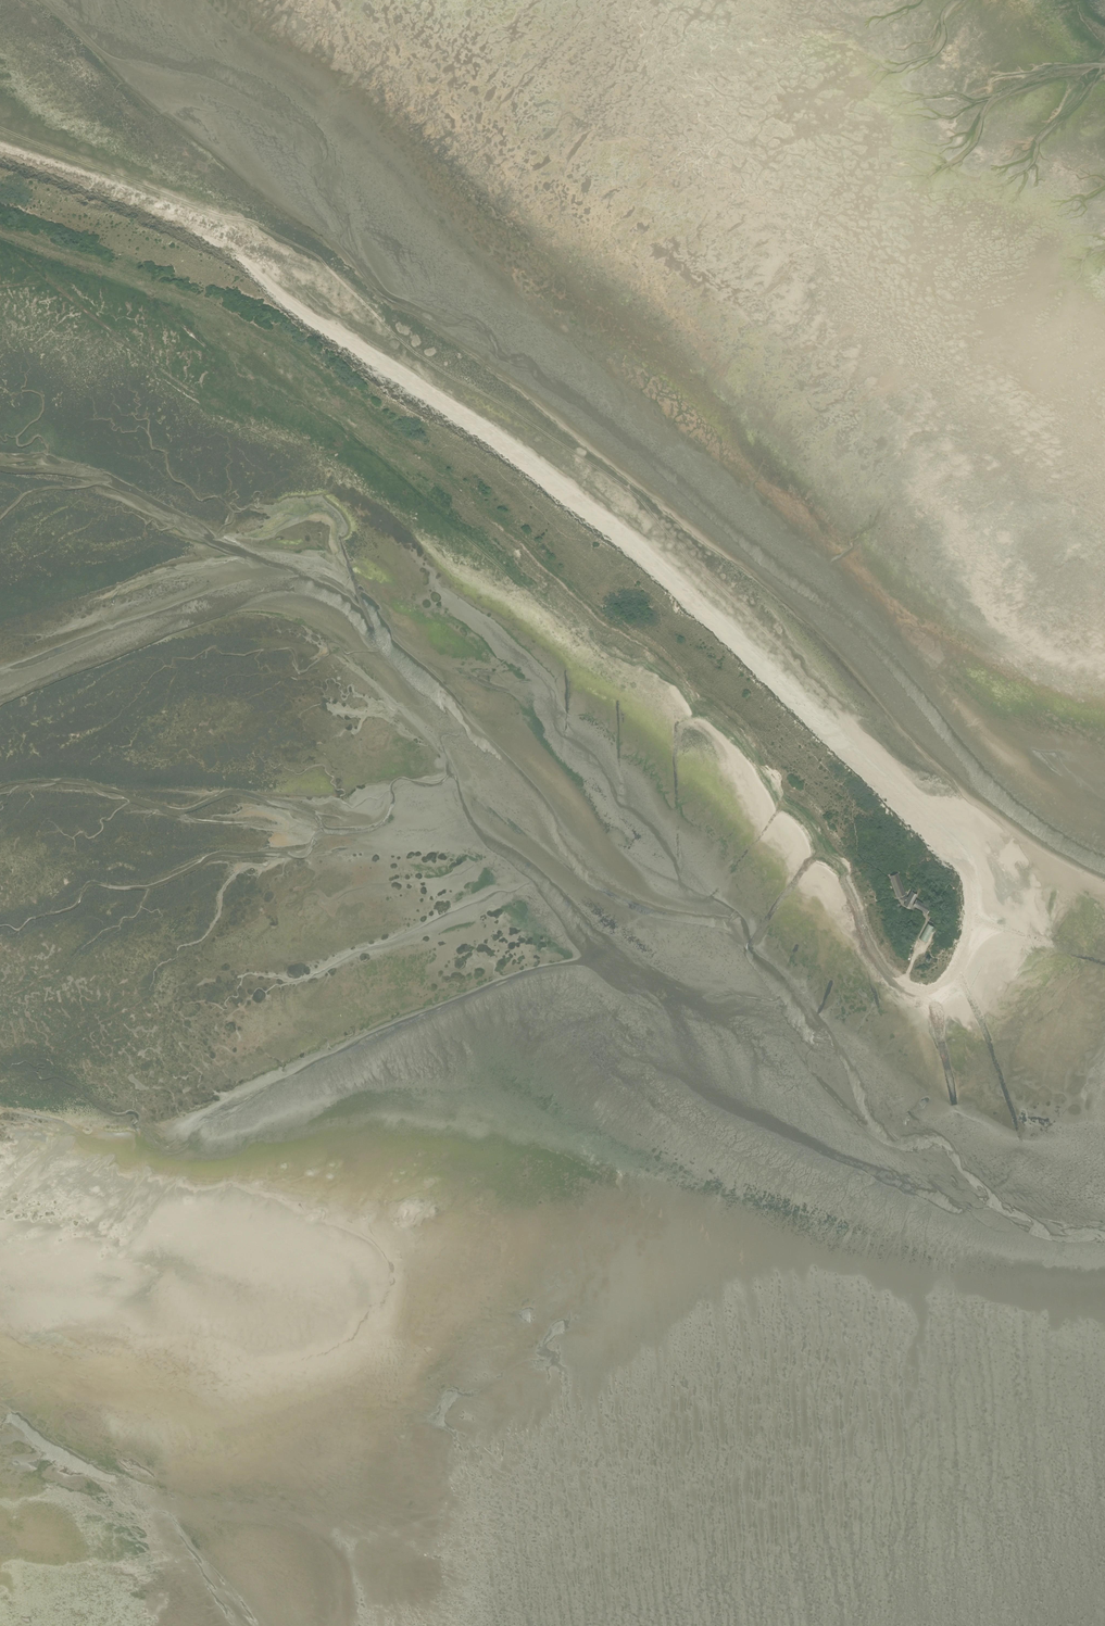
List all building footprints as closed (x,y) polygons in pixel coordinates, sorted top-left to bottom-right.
[(899,894),(900,894),(904,892),(906,891),(898,871),(891,874),(899,894)] [(912,889),(909,895),(907,899),(905,902),(911,906),(913,902),(914,900),(918,892),(912,889)] [(931,905),(917,897),(915,901),(914,900),(913,902),(914,903),(928,911),(931,905)] [(935,925),(928,921),(920,936),(923,938),(927,940),(935,925)]
